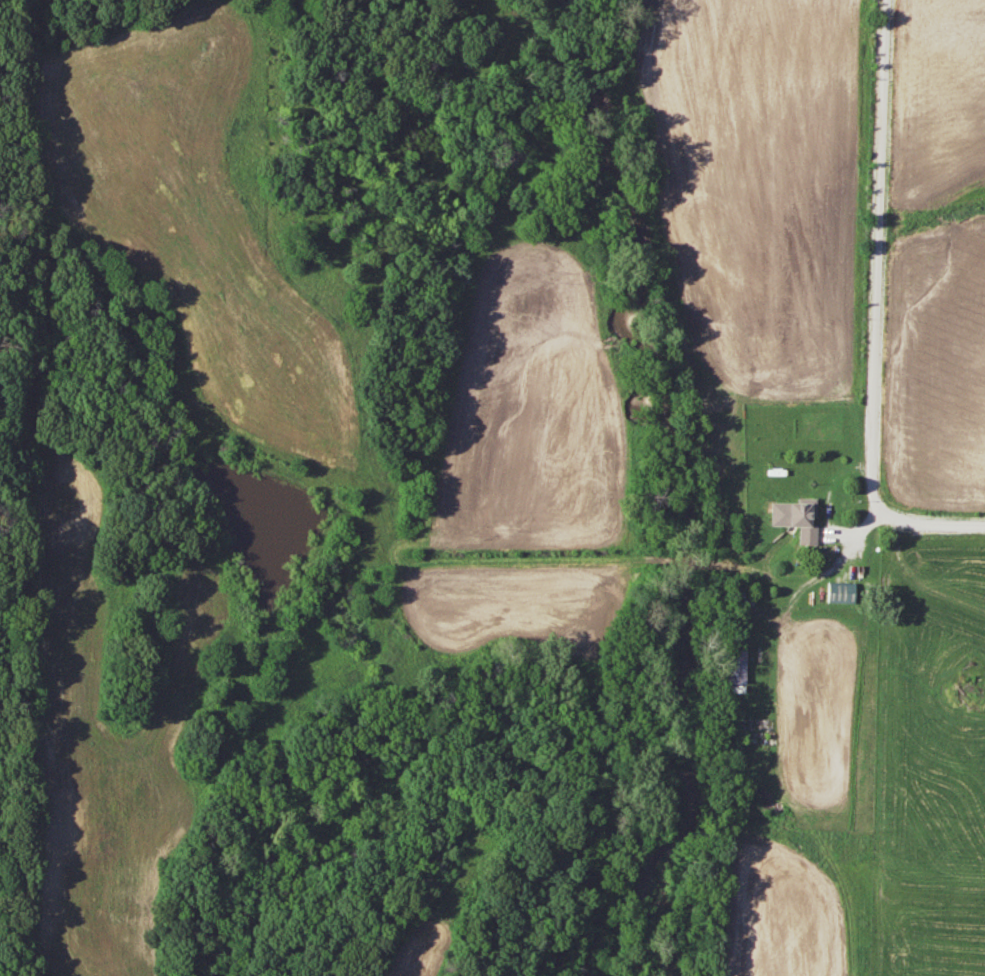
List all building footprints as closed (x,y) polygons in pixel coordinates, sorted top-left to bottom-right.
[(797,529),(796,546),(814,546),(815,526),(812,526),(813,501),(794,500),(794,505),(767,504),(767,528),(797,529)] [(825,585),(825,602),(852,602),(852,585),(825,585)] [(723,684),(743,684),(743,649),(723,649),(723,684)]
